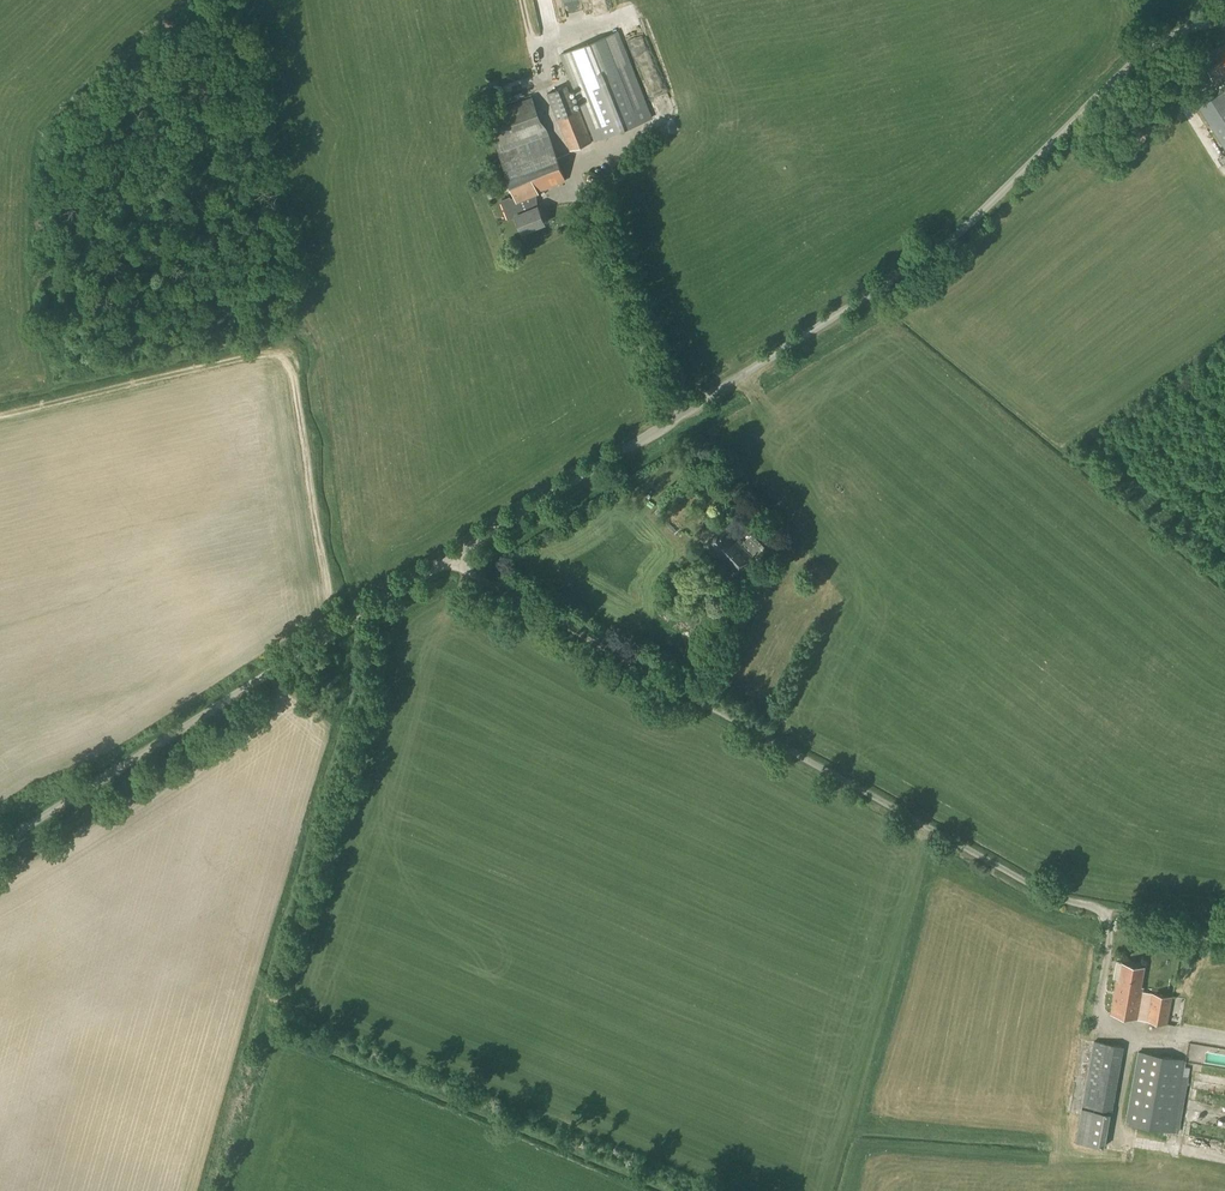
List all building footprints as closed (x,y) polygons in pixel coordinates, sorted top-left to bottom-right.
[(555,16),(544,20),(548,31),(559,27),(555,16)] [(618,31),(559,54),(571,84),(593,142),(652,119),(629,61),(618,31)] [(1224,75),(1224,45),(1202,54),(1212,80),(1224,75)] [(577,111),(567,86),(546,94),(555,117),(569,151),(592,142),(580,110),(577,111)] [(1198,107),(1224,151),(1224,90),(1198,107)] [(546,131),(540,121),(532,97),(501,107),(491,111),(503,147),(496,149),(514,198),(510,199),(509,198),(501,201),(508,219),(515,216),(522,232),(544,224),(537,207),(533,196),(539,194),(538,192),(566,181),(547,131),(546,131)] [(787,545),(764,521),(761,524),(741,545),(723,526),(704,545),(733,575),(752,556),(760,549),(771,561),(787,545)] [(1116,979),(1110,1014),(1137,1019),(1142,992),(1143,988),(1140,987),(1144,967),(1122,963),(1119,979),(1116,979)] [(1171,997),(1153,994),(1148,1021),(1166,1025),(1171,997)] [(1112,1112),(1123,1047),(1093,1042),(1081,1107),(1112,1112)] [(1127,1050),(1124,1065),(1131,1067),(1134,1052),(1127,1050)] [(1179,1133),(1188,1078),(1183,1077),(1185,1060),(1137,1052),(1124,1124),(1179,1133)] [(1194,1114),(1205,1119),(1208,1113),(1197,1108),(1194,1114)] [(1104,1151),(1110,1115),(1082,1110),(1076,1146),(1104,1151)]
